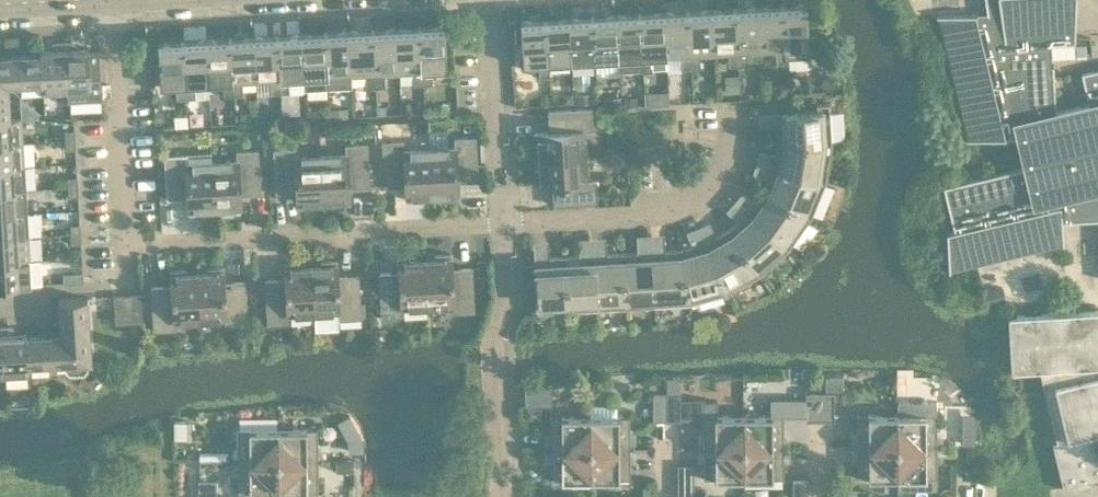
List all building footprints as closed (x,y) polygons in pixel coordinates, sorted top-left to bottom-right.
[(1019,137),(1026,166),(943,186),(954,230),(947,232),(947,228),(946,228),(949,272),(950,272),(950,270),(1062,243),(1062,245),(1063,245),(1062,221),(1097,219),(1097,68),(1081,72),(1088,103),(1055,111),(1051,44),(1074,42),(1076,0),(985,0),(987,16),(977,18),(976,14),(979,14),(979,13),(936,15),(936,16),(938,16),(967,139),(965,139),(965,140),(1019,137)] [(806,3),(782,5),(785,60),(810,59),(806,3)] [(785,62),(785,60),(782,5),(758,6),(761,51),(764,51),(764,50),(775,50),(776,63),(785,62)] [(758,6),(734,8),(738,65),(747,64),(746,51),(758,51),(761,51),(758,6)] [(738,65),(734,8),(711,9),(713,53),(716,53),(728,52),(728,65),(738,65)] [(711,9),(687,11),(691,68),(700,67),(699,54),(710,53),(710,54),(713,53),(711,9)] [(691,68),(687,11),(663,12),(666,56),(669,56),(680,55),(681,68),(691,68)] [(663,12),(639,13),(643,71),(667,69),(666,56),(663,12)] [(643,71),(639,13),(616,15),(618,59),(619,72),(643,71)] [(616,15),(592,16),(595,60),(615,59),(618,59),(616,15)] [(592,16),(568,18),(571,62),(574,62),(595,60),(592,16)] [(568,18),(545,19),(547,63),(568,62),(571,62),(568,18)] [(548,76),(547,63),(545,19),(520,21),(523,65),(538,64),(539,77),(548,76)] [(419,26),(423,84),(432,83),(431,70),(447,69),(444,25),(419,26)] [(396,28),(398,72),(401,72),(413,71),(413,84),(423,84),(419,26),(396,28)] [(520,27),(510,27),(511,41),(520,40),(520,27)] [(372,29),(375,86),(385,86),(384,73),(395,72),(398,72),(396,28),(372,29)] [(348,31),(351,75),(354,75),(365,74),(366,87),(375,86),(372,29),(348,31)] [(348,31),(325,32),(328,87),(352,86),(351,75),(348,31)] [(301,33),(304,78),(304,89),(328,87),(325,32),(301,33)] [(301,33),(277,35),(280,92),(290,91),(289,79),(300,78),(304,78),(301,33)] [(277,35),(253,36),(256,81),(259,81),(259,80),(270,80),(271,93),(280,92),(277,35)] [(253,36),(230,38),(233,95),(242,94),(242,81),(253,81),(256,81),(253,36)] [(230,38),(206,39),(209,84),(212,83),(223,82),(224,95),(233,95),(230,38)] [(206,39),(182,40),(186,98),(195,97),(194,84),(206,83),(206,84),(209,84),(206,39)] [(57,49),(41,49),(43,93),(46,93),(63,92),(67,92),(64,40),(56,41),(57,49)] [(71,40),(64,40),(67,92),(67,100),(101,99),(98,51),(89,51),(88,47),(72,48),(71,40)] [(177,98),(186,98),(182,40),(158,42),(160,86),(176,85),(177,98)] [(0,56),(0,77),(8,84),(42,82),(42,93),(43,93),(41,49),(40,50),(40,54),(0,56)] [(737,76),(725,76),(726,91),(738,90),(737,76)] [(21,118),(21,117),(10,118),(8,84),(0,77),(0,119),(21,118)] [(654,91),(644,92),(645,105),(655,104),(654,91)] [(565,93),(563,96),(563,101),(572,101),(571,93),(565,93)] [(587,94),(574,94),(575,102),(588,101),(587,94)] [(21,96),(20,96),(22,118),(38,117),(37,111),(21,96)] [(620,96),(607,97),(608,105),(620,104),(620,96)] [(636,96),(624,97),(624,105),(637,105),(636,96)] [(776,124),(777,139),(831,142),(829,102),(816,102),(816,109),(782,111),(783,124),(776,124)] [(538,148),(539,158),(585,155),(584,130),(593,130),(592,116),(591,112),(592,112),(591,107),(547,110),(547,112),(548,112),(549,122),(548,122),(548,124),(551,124),(551,131),(533,132),(534,148),(538,148)] [(319,109),(306,110),(307,122),(320,122),(319,109)] [(22,142),(22,138),(21,121),(21,118),(0,119),(0,143),(22,142)] [(64,130),(65,139),(75,139),(74,129),(64,130)] [(429,147),(432,194),(442,193),(442,197),(458,196),(457,174),(464,173),(464,181),(466,180),(476,179),(476,180),(478,180),(476,136),(471,136),(467,136),(453,137),(454,146),(429,147)] [(75,139),(65,139),(65,149),(75,148),(75,139)] [(831,142),(777,139),(774,154),(781,155),(779,167),(825,180),(831,142)] [(432,194),(429,147),(404,149),(404,140),(390,141),(386,141),(381,141),(384,185),(386,185),(386,184),(396,184),(396,185),(398,185),(397,177),(404,177),(406,199),(422,198),(422,195),(432,194)] [(24,165),(23,162),(22,145),(22,142),(0,143),(0,167),(24,165)] [(320,154),(323,200),(333,200),(333,204),(350,203),(349,184),(356,184),(356,187),(358,187),(358,186),(368,185),(368,186),(370,186),(367,142),(362,142),(362,143),(358,143),(358,142),(345,143),(345,152),(320,154)] [(313,201),(323,200),(320,154),(295,155),(295,146),(281,147),(277,147),(273,148),(275,192),(277,192),(277,191),(287,190),(287,191),(289,191),(289,188),(296,188),(297,206),(313,205),(313,201)] [(212,160),(214,207),(225,206),(225,210),(241,209),(240,186),(247,186),(247,193),(249,193),(249,192),(259,192),(259,193),(261,193),(258,148),(254,149),(250,149),(236,150),(237,159),(212,160)] [(204,207),(214,207),(212,160),(187,162),(186,153),(173,154),(169,154),(164,154),(167,198),(168,198),(168,197),(178,197),(179,197),(180,197),(180,195),(187,194),(188,212),(205,211),(204,207)] [(585,155),(539,158),(539,168),(535,168),(536,184),(554,183),(555,190),(552,190),(552,192),(553,192),(554,202),(553,202),(553,204),(597,202),(597,197),(596,197),(596,193),(596,179),(587,180),(585,155)] [(0,167),(0,190),(25,189),(25,186),(24,186),(23,169),(24,169),(24,165),(0,167)] [(769,176),(762,190),(810,216),(825,180),(779,167),(775,178),(769,176)] [(67,177),(68,186),(77,186),(77,176),(67,177)] [(77,186),(68,186),(68,196),(78,195),(77,186)] [(26,212),(26,209),(25,201),(25,192),(25,189),(0,190),(0,214),(26,212)] [(810,216),(762,190),(754,202),(759,206),(753,216),(788,247),(810,216)] [(28,236),(28,233),(27,233),(26,216),(27,216),(26,212),(0,214),(0,238),(28,236)] [(739,219),(728,229),(759,273),(788,247),(753,216),(744,224),(739,219)] [(70,224),(71,233),(80,233),(80,224),(70,224)] [(759,273),(728,229),(715,236),(718,242),(707,248),(725,292),(759,273)] [(80,233),(71,233),(71,243),(81,242),(80,233)] [(29,260),(29,256),(28,239),(28,236),(0,238),(0,261),(29,260)] [(694,245),(679,249),(688,303),(725,292),(707,248),(696,251),(694,245)] [(654,305),(688,303),(679,249),(663,250),(663,257),(651,257),(654,305)] [(625,306),(654,305),(651,257),(639,258),(639,251),(622,252),(625,306)] [(593,261),(596,308),(625,306),(622,252),(605,253),(605,260),(593,261)] [(434,258),(424,258),(427,305),(452,304),(452,312),(466,312),(466,311),(470,311),(475,311),(472,267),(470,267),(470,268),(460,268),(458,268),(458,270),(451,271),(450,253),(434,254),(434,258)] [(427,305),(424,258),(414,259),(414,255),(398,256),(399,274),(392,274),(392,272),(390,272),(390,273),(380,273),(380,272),(378,272),(380,317),(385,316),(389,316),(403,315),(402,306),(427,305)] [(567,310),(596,308),(593,261),(581,261),(581,255),(564,256),(567,310)] [(567,310),(564,256),(547,257),(547,263),(535,264),(535,265),(535,278),(537,311),(567,310)] [(29,260),(0,261),(0,286),(41,283),(41,279),(40,262),(40,259),(29,260)] [(321,264),(310,265),(313,312),(338,310),(339,319),(352,318),(356,318),(361,318),(361,316),(360,302),(358,274),(356,274),(357,275),(346,275),(346,274),(344,274),(345,277),(338,277),(336,259),(320,260),(321,264)] [(488,259),(478,260),(478,275),(489,275),(488,259)] [(313,312),(310,265),(300,266),(300,262),(289,262),(289,263),(285,263),(284,263),(284,264),(284,267),(285,285),(278,286),(278,278),(276,278),(276,279),(266,280),(266,279),(264,279),(266,308),(266,321),(266,323),(271,323),(275,322),(275,323),(289,322),(288,313),(313,312)] [(535,265),(525,265),(526,278),(535,278),(535,265)] [(197,272),(199,318),(224,317),(225,326),(238,325),(242,324),(242,325),(247,324),(245,280),(243,280),(243,281),(233,282),(233,281),(231,281),(231,289),(224,289),(223,270),(222,268),(223,268),(223,266),(221,266),(221,267),(218,267),(207,267),(207,271),(197,272)] [(199,318),(197,272),(186,272),(186,268),(175,269),(172,270),(172,269),(170,269),(170,271),(171,271),(171,273),(170,273),(171,287),(164,288),(164,285),(162,285),(162,286),(152,287),(152,286),(150,286),(150,292),(141,293),(142,321),(152,320),(153,330),(157,330),(157,329),(161,329),(162,329),(175,329),(175,320),(199,318)] [(63,273),(63,282),(83,281),(83,271),(63,273)] [(1002,287),(984,291),(987,304),(1005,299),(1002,287)] [(142,321),(141,293),(127,294),(129,321),(142,321)] [(129,321),(127,294),(113,295),(115,322),(129,321)] [(58,298),(60,333),(91,360),(87,296),(58,298)] [(1011,370),(1034,368),(1039,368),(1056,441),(1052,442),(1063,488),(1063,489),(1097,487),(1097,438),(1097,432),(1097,309),(1008,314),(1011,370)] [(9,324),(1,325),(4,377),(8,376),(25,375),(29,375),(28,364),(26,335),(26,331),(9,332),(9,324)] [(60,333),(26,335),(28,364),(64,362),(64,369),(69,373),(83,372),(88,367),(87,361),(91,360),(60,333)] [(826,386),(844,384),(843,373),(824,375),(826,386)] [(551,386),(523,386),(523,403),(550,403),(551,386)] [(820,418),(820,392),(806,392),(806,398),(771,398),(771,414),(743,415),(743,446),(783,446),(783,415),(807,415),(807,419),(820,418)] [(820,392),(820,418),(833,418),(833,392),(820,392)] [(666,419),(666,393),(653,393),(653,420),(666,419)] [(680,393),(666,393),(666,419),(680,419),(680,393)] [(897,445),(937,445),(936,400),(896,401),(896,414),(897,445)] [(590,447),(630,447),(630,415),(614,415),(614,405),(590,405),(590,416),(590,447)] [(856,414),(857,445),(897,445),(896,414),(856,414)] [(703,415),(703,446),(743,446),(743,415),(703,415)] [(590,447),(590,416),(550,416),(550,447),(590,447)] [(975,425),(975,419),(973,419),(963,419),(963,442),(974,442),(975,425)] [(187,420),(173,420),(174,438),(187,438),(187,420)] [(278,460),(318,459),(318,428),(278,429),(278,460)] [(278,460),(278,429),(237,429),(238,460),(278,460)] [(355,434),(351,438),(351,447),(362,447),(362,434),(355,434)] [(897,445),(857,445),(857,477),(897,477),(897,445)] [(937,445),(897,445),(897,477),(897,488),(937,488),(937,445)] [(743,446),(703,446),(703,478),(743,478),(743,446)] [(783,446),(743,446),(743,478),(784,477),(783,446)] [(590,447),(550,447),(550,479),(590,479),(590,447)] [(630,447),(590,447),(590,479),(630,478),(630,447)] [(318,459),(278,460),(278,491),(318,491),(318,459)] [(278,460),(238,460),(238,492),(278,491),(278,460)] [(353,461),(336,461),(336,471),(353,471),(353,461)] [(679,464),(679,479),(693,479),(693,464),(679,464)] [(793,477),(792,496),(807,496),(808,477),(793,477)] [(545,496),(544,491),(538,486),(534,487),(531,491),(531,496),(532,496),(544,496),(545,496)] [(652,486),(643,486),(643,496),(651,496),(652,486)]
